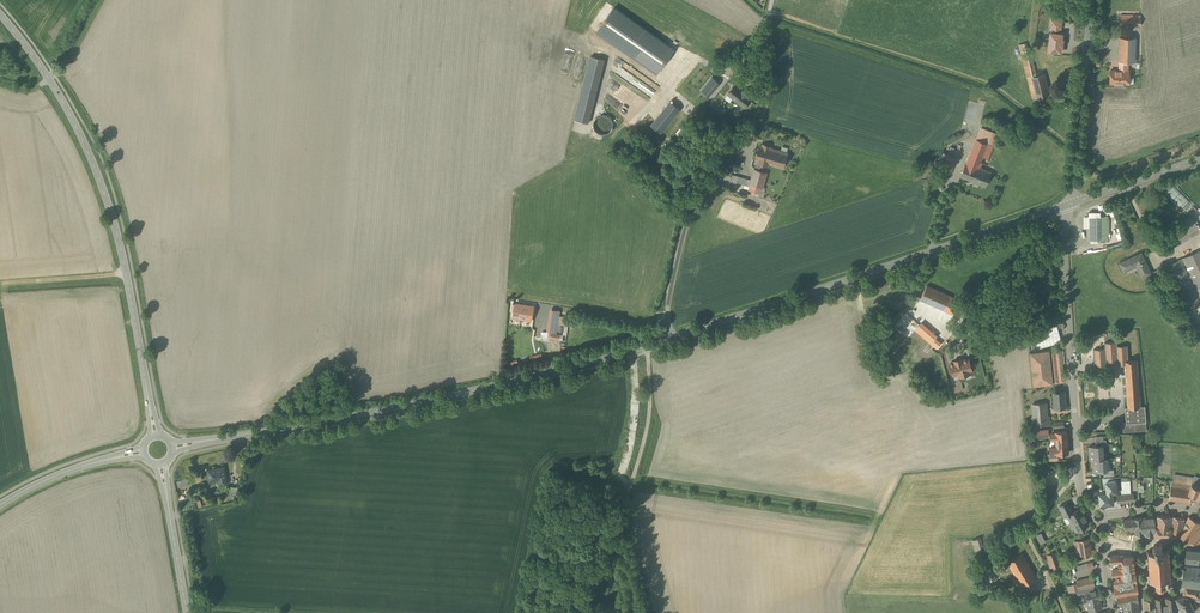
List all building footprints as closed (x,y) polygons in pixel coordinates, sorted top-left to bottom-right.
[(615,8),(597,32),(655,74),(673,50),(615,8)] [(1137,15),(1120,15),(1120,25),(1136,25),(1137,15)] [(1050,20),(1048,50),(1061,51),(1062,34),(1060,34),(1061,21),(1050,20)] [(1136,37),(1120,37),(1119,61),(1129,61),(1135,61),(1136,37)] [(1029,48),(1020,50),(1024,65),(1033,63),(1029,48)] [(591,56),(575,119),(589,123),(605,60),(591,56)] [(1033,63),(1024,65),(1027,78),(1037,75),(1033,63)] [(718,78),(701,64),(689,78),(702,89),(698,95),(685,84),(678,92),(698,109),(705,100),(702,98),(705,95),(707,93),(707,92),(718,78)] [(1119,70),(1111,70),(1110,83),(1129,83),(1129,70),(1128,70),(1128,67),(1119,66),(1119,70)] [(1037,75),(1027,78),(1029,83),(1046,79),(1044,73),(1037,75)] [(718,78),(707,92),(707,93),(715,99),(715,100),(727,85),(718,78)] [(1046,79),(1029,83),(1033,99),(1050,94),(1046,79)] [(742,91),(735,85),(728,94),(744,107),(752,98),(748,95),(749,95),(743,90),(742,91)] [(670,102),(653,122),(662,130),(680,109),(670,102)] [(601,115),(600,116),(599,116),(598,117),(597,118),(596,118),(595,119),(595,120),(594,121),(594,122),(594,123),(594,125),(594,126),(594,127),(594,128),(595,129),(595,130),(595,131),(596,132),(597,132),(598,133),(599,134),(601,134),(602,135),(604,135),(606,135),(608,134),(609,133),(610,132),(611,132),(611,131),(612,130),(613,128),(613,127),(613,126),(613,125),(613,124),(613,123),(613,122),(612,121),(612,120),(611,119),(610,118),(609,117),(608,116),(607,116),(606,116),(605,115),(603,115),(601,115)] [(1022,131),(1016,125),(1012,129),(1018,135),(1022,131)] [(988,143),(976,138),(972,148),(984,153),(988,143)] [(772,148),(760,145),(756,160),(757,161),(753,174),(766,178),(770,164),(773,154),(770,153),(772,148)] [(787,153),(772,149),(772,148),(770,153),(773,154),(770,164),(783,168),(787,153)] [(984,153),(972,148),(966,162),(961,176),(970,180),(972,175),(977,177),(980,168),(983,162),(981,161),(984,153)] [(947,154),(942,168),(951,172),(957,158),(947,154)] [(991,172),(980,168),(977,177),(972,175),(970,180),(985,186),(991,172)] [(766,178),(753,174),(750,183),(763,187),(766,178)] [(763,187),(750,183),(749,189),(761,193),(763,187)] [(1105,216),(1089,216),(1089,240),(1104,240),(1105,216)] [(1194,219),(1186,224),(1190,232),(1199,228),(1194,219)] [(1186,224),(1165,236),(1170,244),(1190,232),(1186,224)] [(1168,264),(1189,311),(1199,306),(1199,250),(1168,264)] [(1141,253),(1120,263),(1124,271),(1137,265),(1142,277),(1150,273),(1151,273),(1151,272),(1141,253)] [(1161,267),(1152,271),(1156,280),(1165,275),(1161,267)] [(950,296),(927,285),(921,299),(944,310),(950,296)] [(961,301),(950,296),(944,310),(955,315),(961,301)] [(534,307),(515,304),(513,317),(532,319),(534,307)] [(560,311),(550,310),(547,331),(557,333),(560,311)] [(943,335),(920,317),(909,330),(903,337),(906,340),(926,356),(937,342),(943,335)] [(894,343),(894,325),(882,326),(883,343),(894,343)] [(926,356),(906,340),(900,346),(920,363),(926,356)] [(1117,342),(1105,343),(1105,348),(1094,349),(1095,366),(1107,365),(1107,362),(1125,361),(1125,360),(1128,360),(1127,345),(1117,346),(1117,342)] [(1061,348),(1030,352),(1034,385),(1065,381),(1061,348)] [(954,361),(948,363),(952,375),(957,374),(958,376),(969,373),(968,370),(972,369),(969,357),(963,359),(962,356),(953,358),(954,361)] [(1128,360),(1125,360),(1125,361),(1128,407),(1140,406),(1137,360),(1128,360)] [(1065,391),(1053,392),(1055,408),(1066,407),(1065,391)] [(1046,403),(1033,404),(1034,417),(1036,417),(1037,424),(1050,423),(1049,416),(1047,416),(1046,403)] [(1146,412),(1126,413),(1126,423),(1146,422),(1146,412)] [(1146,422),(1126,423),(1123,423),(1124,432),(1147,430),(1146,422)] [(1067,431),(1056,432),(1056,434),(1051,434),(1051,439),(1057,439),(1057,441),(1067,440),(1067,431)] [(1103,436),(1096,437),(1096,446),(1102,445),(1102,446),(1106,445),(1106,440),(1103,440),(1103,436)] [(1067,440),(1057,441),(1057,447),(1050,447),(1050,453),(1057,452),(1057,453),(1068,453),(1067,440)] [(1096,446),(1090,446),(1090,460),(1094,459),(1100,459),(1101,458),(1101,454),(1103,454),(1102,446),(1102,445),(1096,446)] [(1101,458),(1100,459),(1094,459),(1095,471),(1104,471),(1106,471),(1106,470),(1106,466),(1107,466),(1107,458),(1101,458)] [(224,467),(207,470),(209,480),(218,478),(219,485),(227,483),(224,467)] [(1116,480),(1106,481),(1107,493),(1099,494),(1100,504),(1108,503),(1108,504),(1114,504),(1113,493),(1117,492),(1116,480)] [(1172,481),(1169,500),(1188,503),(1192,504),(1199,484),(1199,481),(1196,480),(1194,484),(1192,483),(1192,484),(1172,481)] [(237,488),(230,487),(230,486),(229,495),(237,496),(238,487),(237,487),(237,488)] [(1133,494),(1125,494),(1126,502),(1134,501),(1133,494)] [(1069,503),(1061,507),(1065,514),(1073,511),(1069,503)] [(1081,508),(1067,515),(1076,531),(1090,524),(1081,508)] [(1156,516),(1143,517),(1144,534),(1154,534),(1156,516)] [(1173,516),(1157,516),(1155,534),(1171,534),(1173,516)] [(1179,518),(1173,516),(1171,534),(1180,537),(1185,519),(1179,518)] [(1189,516),(1182,531),(1180,537),(1188,539),(1199,525),(1199,523),(1189,516)] [(1062,532),(1054,517),(1049,519),(1046,521),(1053,536),(1062,532)] [(1140,518),(1139,517),(1137,517),(1137,518),(1134,518),(1135,530),(1135,534),(1144,534),(1143,517),(1140,518)] [(1134,518),(1124,520),(1125,529),(1130,529),(1130,531),(1135,530),(1134,518)] [(1133,534),(1114,525),(1110,536),(1130,543),(1133,534)] [(1188,539),(1192,544),(1196,544),(1199,542),(1199,527),(1188,539)] [(981,537),(973,540),(980,564),(988,561),(981,537)] [(1089,539),(1082,540),(1082,541),(1075,542),(1075,548),(1079,547),(1080,554),(1091,552),(1089,539)] [(1131,546),(1114,543),(1113,550),(1111,549),(1109,554),(1112,554),(1130,555),(1131,546)] [(1155,551),(1149,552),(1148,550),(1147,551),(1148,552),(1149,559),(1147,559),(1147,560),(1149,560),(1149,565),(1148,565),(1148,566),(1149,566),(1149,572),(1148,572),(1148,573),(1149,573),(1150,579),(1149,581),(1151,580),(1156,579),(1156,583),(1155,583),(1155,584),(1156,584),(1156,587),(1155,587),(1155,588),(1157,587),(1159,589),(1158,591),(1159,591),(1159,590),(1162,589),(1163,591),(1164,590),(1163,589),(1165,587),(1166,587),(1166,586),(1167,585),(1168,585),(1168,583),(1171,583),(1171,579),(1172,578),(1172,577),(1171,578),(1170,576),(1170,571),(1171,571),(1171,570),(1170,571),(1170,565),(1171,565),(1171,564),(1170,564),(1169,558),(1171,558),(1171,557),(1169,557),(1169,551),(1170,550),(1169,549),(1168,550),(1162,551),(1162,544),(1160,544),(1160,545),(1157,545),(1156,544),(1154,544),(1154,547),(1153,548),(1153,549),(1154,550),(1155,550),(1155,551)] [(1186,549),(1185,561),(1199,563),(1199,551),(1186,549)] [(1050,554),(1045,556),(1049,568),(1060,565),(1055,552),(1050,554)] [(1022,553),(1008,561),(1014,572),(1028,563),(1022,553)] [(1133,556),(1111,555),(1115,585),(1136,582),(1135,572),(1133,556)] [(1028,563),(1014,572),(1022,586),(1037,577),(1028,563)] [(1184,565),(1182,583),(1185,584),(1199,586),(1199,567),(1184,565)] [(992,566),(984,568),(988,582),(996,580),(992,566)] [(1174,576),(1173,576),(1170,576),(1171,578),(1172,577),(1172,578),(1171,579),(1171,583),(1168,583),(1168,585),(1167,585),(1166,586),(1168,586),(1168,587),(1169,587),(1171,587),(1171,586),(1174,586),(1175,586),(1175,585),(1174,576)] [(1087,578),(1077,581),(1079,590),(1089,588),(1087,578)] [(1185,584),(1183,595),(1199,597),(1199,594),(1199,590),(1199,588),(1199,586),(1185,584)] [(1089,588),(1079,590),(1080,595),(1086,593),(1085,592),(1094,590),(1094,586),(1089,588)] [(1094,590),(1085,592),(1086,593),(1088,602),(1099,600),(1102,599),(1100,589),(1094,590)] [(1137,592),(1117,595),(1118,603),(1126,601),(1126,604),(1138,602),(1137,592)] [(1176,598),(1179,604),(1182,612),(1190,612),(1195,610),(1195,609),(1191,603),(1188,596),(1185,595),(1177,598),(1176,598)] [(1165,597),(1165,598),(1164,598),(1164,597),(1155,598),(1157,612),(1178,612),(1177,605),(1179,604),(1176,598),(1177,598),(1176,596),(1165,597)] [(1156,609),(1155,598),(1144,599),(1144,608),(1154,607),(1154,609),(1156,609)] [(1099,600),(1088,602),(1089,606),(1087,606),(1089,611),(1089,612),(1091,611),(1094,611),(1094,610),(1097,610),(1097,609),(1101,608),(1101,605),(1102,604),(1101,601),(1100,601),(1099,600)] [(1124,605),(1124,612),(1135,612),(1140,612),(1138,602),(1126,604),(1124,605)]
